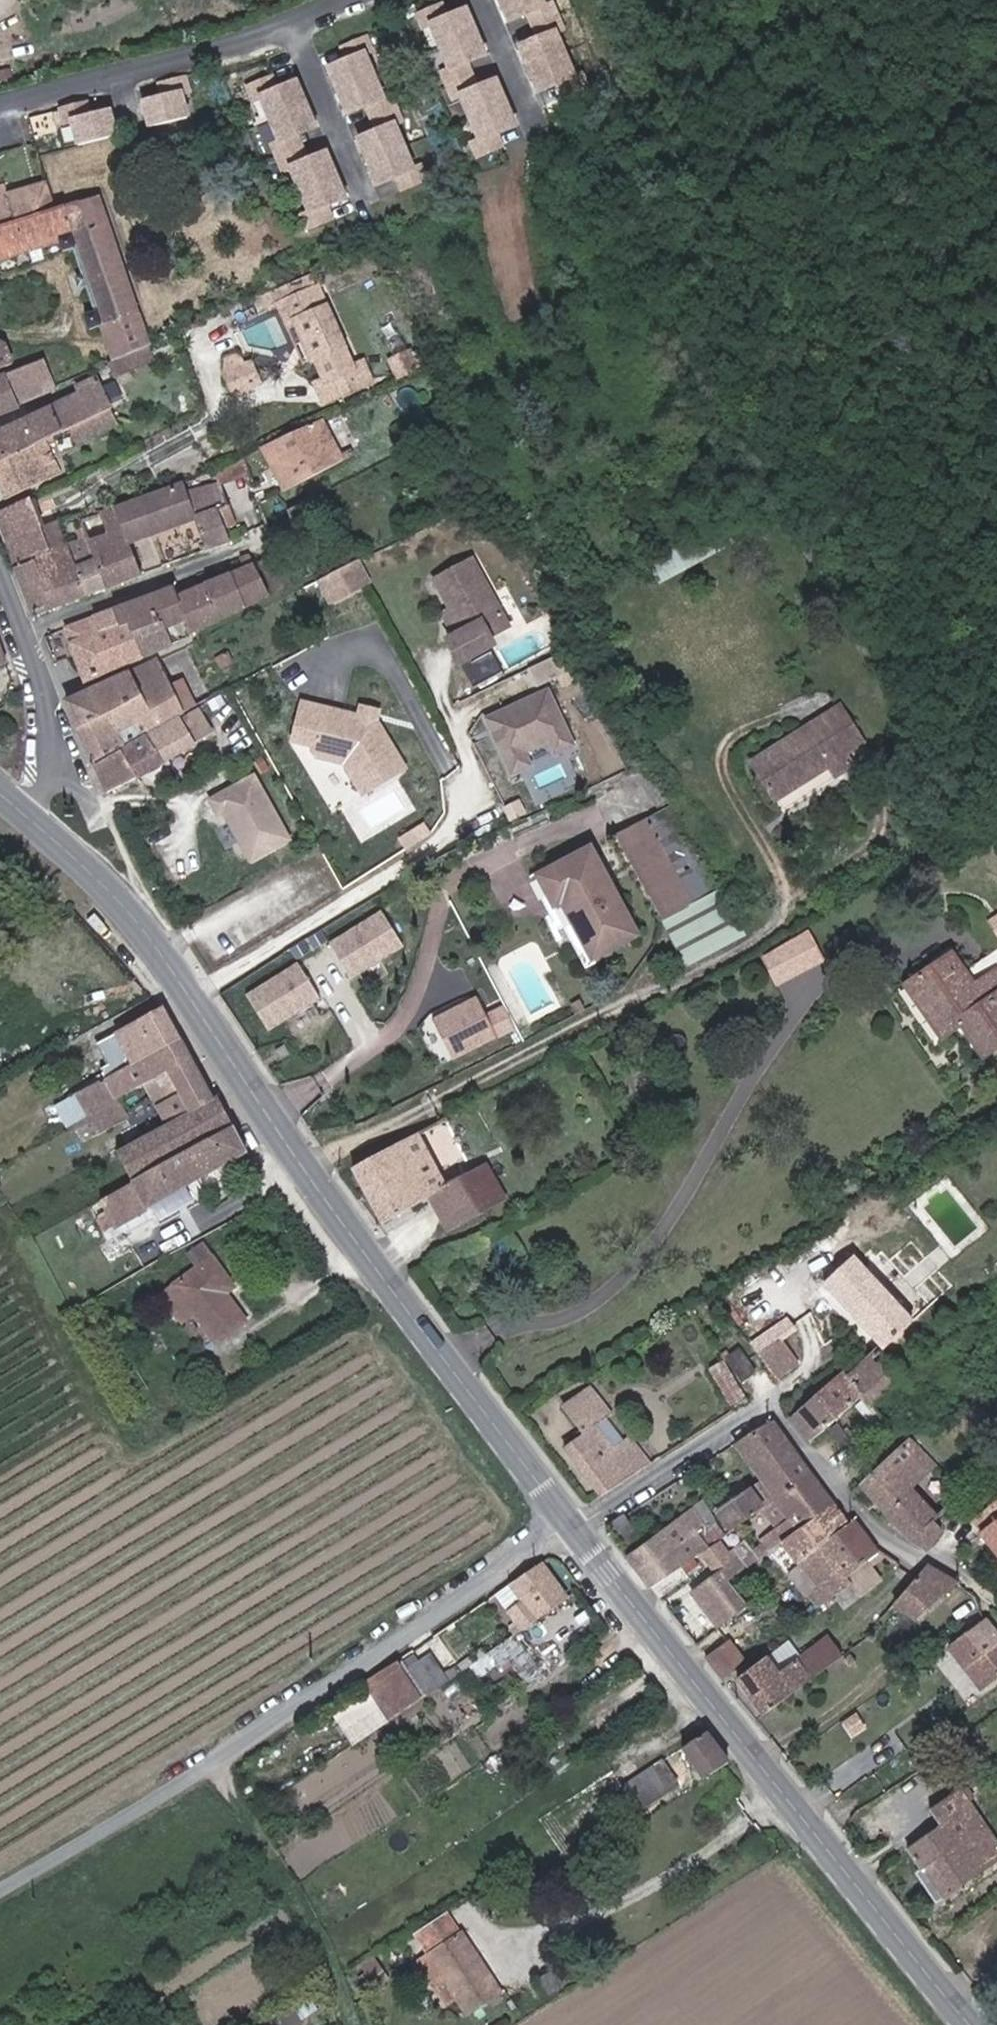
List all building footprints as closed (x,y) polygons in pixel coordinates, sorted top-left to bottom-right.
[(542,0),(500,0),(510,21),(528,12),(544,4),(542,0)] [(553,0),(544,4),(528,12),(540,37),(557,29),(565,25),(553,0)] [(436,25),(453,17),(447,5),(423,17),(429,29),(436,25)] [(459,70),(476,62),(493,53),(471,8),(453,17),(436,25),(459,70)] [(579,74),(557,29),(540,37),(522,46),(544,91),(562,82),(579,74)] [(338,45),(344,58),(361,50),(369,46),(363,34),(338,45)] [(365,103),(382,95),(361,50),(344,58),(326,66),(347,111),(365,103)] [(470,96),(488,87),(476,62),(459,70),(451,74),(463,99),(470,96)] [(587,70),(579,74),(562,82),(569,94),(592,82),(587,70)] [(170,82),(174,96),(192,91),(200,89),(196,75),(170,82)] [(272,95),(289,87),(283,75),(259,87),(265,99),(272,95)] [(294,140),(311,132),(329,124),(307,78),(289,87),(272,95),(294,140)] [(508,132),(527,122),(505,78),(488,87),(470,96),(492,140),(508,132)] [(154,101),(161,125),(198,115),(192,91),(174,96),(154,101)] [(376,127),(393,119),(402,115),(391,91),(382,95),(365,103),(376,127)] [(96,102),(69,109),(72,123),(83,120),(100,116),(96,102)] [(100,116),(83,120),(89,143),(125,134),(119,111),(100,116)] [(398,172),(414,165),(393,119),(376,127),(358,136),(379,181),(398,172)] [(304,166),(323,157),(311,132),(294,140),(286,144),(298,169),(304,166)] [(514,144),(508,132),(492,140),(484,144),(490,156),(514,144)] [(342,203),(361,194),(340,149),(323,157),(304,166),(326,211),(342,203)] [(405,186),(429,174),(423,161),(414,165),(398,172),(405,186)] [(74,241),(72,236),(64,208),(56,184),(16,196),(12,185),(0,189),(0,263),(74,241)] [(72,236),(86,232),(109,308),(92,313),(97,330),(116,325),(127,359),(116,362),(121,376),(163,364),(111,194),(64,208),(72,236)] [(348,215),(342,203),(326,211),(317,215),(323,227),(348,215)] [(325,282),(282,304),(291,322),(299,318),(329,380),(325,382),(336,405),(385,381),(374,359),(365,363),(325,282)] [(21,366),(12,342),(0,346),(0,374),(21,366)] [(416,350),(396,358),(403,373),(422,365),(416,350)] [(0,382),(0,417),(57,394),(68,389),(56,360),(0,382)] [(257,361),(232,371),(238,385),(263,375),(257,361)] [(123,425),(103,380),(60,400),(63,407),(0,435),(0,467),(48,445),(90,427),(95,438),(123,425)] [(330,420),(271,447),(290,488),(349,460),(330,420)] [(48,445),(0,467),(0,479),(10,502),(63,479),(48,445)] [(224,472),(189,486),(202,519),(214,550),(238,540),(226,510),(237,505),(224,472)] [(189,486),(127,510),(140,543),(202,519),(189,486)] [(291,511),(299,527),(318,517),(310,501),(291,511)] [(65,552),(45,502),(7,517),(26,567),(65,552)] [(127,510),(82,527),(88,543),(107,592),(152,575),(140,543),(127,510)] [(88,543),(65,552),(26,567),(42,607),(62,600),(65,609),(107,592),(88,543)] [(188,597),(204,634),(279,597),(257,550),(237,559),(244,572),(188,597)] [(445,580),(461,608),(474,630),(462,636),(462,637),(476,661),(506,644),(501,636),(520,626),(482,560),(445,580)] [(328,581),(340,605),(382,586),(371,562),(328,581)] [(184,589),(129,610),(150,657),(204,634),(188,597),(184,589)] [(0,605),(0,675),(22,665),(0,605)] [(474,630),(461,608),(449,614),(462,636),(474,630)] [(129,610),(72,631),(78,645),(94,680),(150,657),(129,610)] [(500,651),(475,665),(487,684),(511,670),(500,651)] [(170,663),(79,705),(105,762),(163,735),(177,765),(210,750),(206,741),(182,688),(170,663)] [(196,681),(182,688),(206,741),(221,735),(196,681)] [(552,685),(480,713),(505,776),(531,766),(525,750),(546,741),(552,755),(576,745),(552,685)] [(311,701),(301,743),(320,746),(326,755),(347,761),(373,799),(419,772),(387,721),(390,708),(367,704),(365,713),(311,701)] [(838,705),(743,761),(769,804),(864,748),(838,705)] [(163,735),(105,762),(121,793),(177,765),(163,735)] [(272,800),(234,776),(226,790),(264,814),(272,800)] [(618,843),(665,922),(714,893),(667,815),(618,843)] [(590,848),(530,881),(544,907),(558,899),(591,959),(637,934),(590,848)] [(0,869),(0,887),(12,881),(5,867),(0,869)] [(746,931),(721,889),(714,893),(665,922),(690,964),(746,931)] [(385,906),(327,939),(349,979),(408,946),(385,906)] [(895,989),(931,1043),(963,1022),(984,1054),(996,1045),(996,979),(995,976),(974,990),(950,954),(895,989)] [(303,957),(241,991),(264,1032),(325,998),(303,957)] [(505,1002),(482,1011),(476,996),(427,1014),(444,1059),(516,1031),(505,1002)] [(146,1063),(191,1039),(174,1008),(128,1031),(146,1063)] [(288,1046),(284,1038),(274,1043),(278,1051),(288,1046)] [(146,1063),(89,1092),(103,1118),(111,1132),(141,1118),(130,1097),(154,1083),(178,1126),(226,1102),(191,1039),(146,1063)] [(229,1098),(226,1102),(178,1126),(133,1148),(150,1179),(245,1127),(229,1098)] [(257,1155),(245,1127),(150,1179),(143,1183),(157,1209),(257,1155)] [(409,1135),(351,1167),(382,1223),(433,1195),(451,1227),(502,1198),(482,1162),(438,1186),(409,1135)] [(91,1241),(157,1209),(143,1183),(79,1217),(91,1241)] [(907,1319),(871,1282),(843,1254),(813,1283),(876,1348),(907,1319)] [(225,1258),(186,1284),(204,1311),(227,1346),(257,1326),(238,1297),(247,1291),(225,1258)] [(204,1311),(186,1284),(174,1292),(192,1319),(204,1311)] [(790,1328),(756,1350),(758,1353),(773,1377),(807,1355),(790,1328)] [(739,1348),(727,1356),(741,1378),(753,1370),(739,1348)] [(868,1407),(899,1380),(874,1352),(843,1379),(858,1396),(868,1407)] [(705,1367),(731,1406),(744,1397),(718,1359),(705,1367)] [(843,1379),(839,1373),(790,1416),(810,1438),(858,1396),(843,1379)] [(562,1408),(579,1434),(593,1424),(611,1413),(593,1387),(562,1408)] [(737,1446),(771,1494),(805,1469),(771,1422),(737,1446)] [(563,1445),(598,1497),(649,1462),(636,1442),(615,1456),(593,1424),(579,1434),(563,1445)] [(932,1545),(944,1533),(906,1492),(936,1467),(911,1441),(858,1487),(914,1548),(932,1545)] [(780,1542),(831,1503),(805,1469),(771,1494),(788,1518),(760,1539),(768,1550),(780,1542)] [(747,1491),(713,1513),(727,1534),(761,1512),(747,1491)] [(995,1559),(996,1558),(996,1498),(973,1517),(977,1538),(995,1559)] [(727,1534),(713,1513),(705,1500),(694,1507),(705,1525),(696,1531),(706,1547),(727,1534)] [(848,1525),(831,1503),(780,1542),(797,1564),(848,1525)] [(645,1587),(706,1547),(696,1531),(705,1525),(694,1507),(621,1555),(645,1587)] [(623,1515),(610,1523),(627,1551),(640,1541),(623,1515)] [(854,1520),(848,1525),(797,1564),(788,1570),(819,1611),(850,1587),(844,1579),(879,1553),(854,1520)] [(686,1591),(717,1632),(747,1609),(726,1583),(755,1561),(745,1547),(686,1591)] [(562,1594),(540,1561),(510,1581),(523,1598),(507,1609),(513,1618),(504,1626),(511,1637),(565,1601),(562,1594)] [(916,1624),(953,1583),(932,1568),(895,1607),(916,1624)] [(982,1617),(947,1644),(982,1690),(996,1678),(996,1637),(982,1617)] [(807,1679),(838,1654),(824,1635),(792,1660),(807,1679)] [(704,1658),(720,1678),(742,1661),(726,1640),(704,1658)] [(428,1653),(408,1668),(426,1695),(447,1680),(443,1675),(428,1653)] [(733,1681),(759,1716),(807,1679),(792,1660),(773,1674),(760,1658),(733,1681)] [(455,1666),(443,1675),(447,1680),(459,1672),(455,1666)] [(380,1680),(370,1688),(382,1706),(393,1697),(380,1680)] [(725,1763),(703,1734),(679,1751),(699,1780),(725,1763)] [(675,1785),(660,1764),(620,1790),(634,1812),(675,1785)] [(919,1812),(929,1826),(897,1849),(934,1899),(996,1854),(996,1842),(955,1785),(919,1812)] [(432,1951),(461,1933),(449,1913),(419,1930),(432,1951)] [(467,2013),(500,1993),(462,1932),(461,1933),(432,1951),(423,1956),(449,1998),(455,1994),(467,2013)] [(379,1951),(365,1960),(378,1980),(391,1971),(379,1951)]
